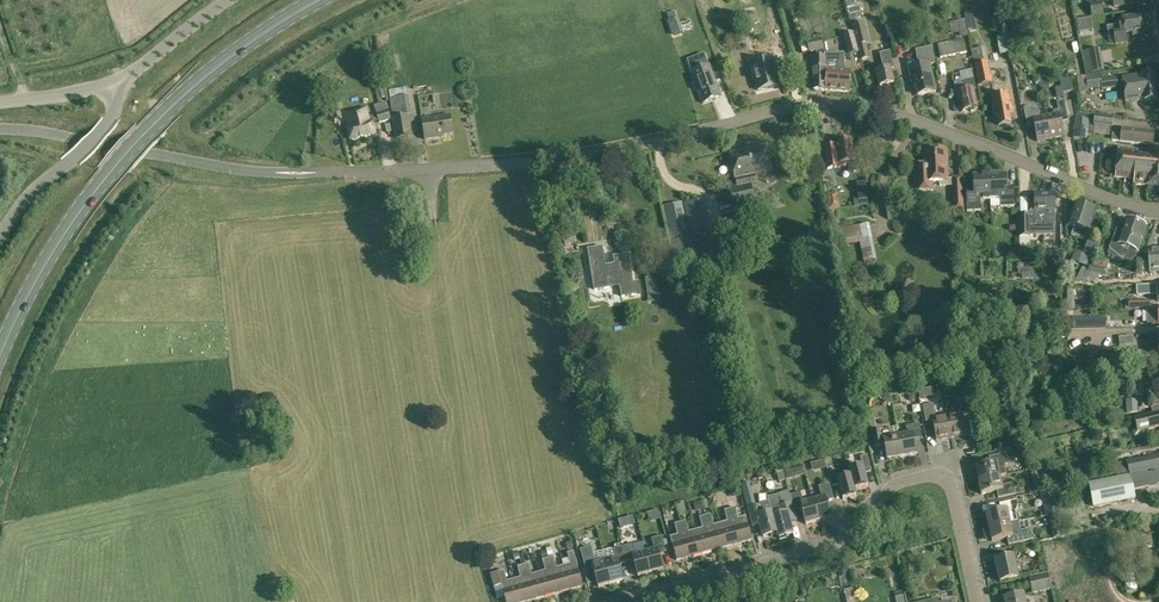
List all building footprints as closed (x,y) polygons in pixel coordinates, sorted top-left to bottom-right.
[(850,18),(862,15),(860,8),(862,7),(860,0),(845,0),(850,18)] [(1090,4),(1092,16),(1104,14),(1101,2),(1090,4)] [(665,15),(668,21),(677,18),(675,12),(665,15)] [(972,12),(964,13),(968,32),(976,30),(972,12)] [(745,18),(747,24),(759,21),(758,15),(745,18)] [(1123,24),(1108,26),(1109,37),(1115,36),(1116,44),(1126,43),(1125,34),(1133,32),(1134,36),(1143,34),(1141,16),(1123,19),(1123,24)] [(677,18),(668,21),(673,36),(683,32),(678,17),(677,18)] [(968,36),(965,20),(956,21),(958,33),(960,32),(961,37),(968,36)] [(1086,31),(1084,20),(1077,21),(1079,32),(1086,31)] [(853,25),(861,60),(870,58),(867,44),(869,43),(864,22),(853,25)] [(843,35),(848,55),(859,53),(854,32),(843,35)] [(997,38),(1000,54),(1008,53),(1005,37),(997,38)] [(937,44),(940,57),(967,52),(964,38),(937,44)] [(813,90),(825,91),(825,59),(824,54),(822,39),(808,42),(811,53),(819,51),(818,57),(814,57),(814,69),(813,69),(813,90)] [(763,41),(751,44),(753,54),(765,51),(763,41)] [(930,64),(935,63),(931,47),(916,50),(920,66),(909,68),(911,79),(914,78),(918,95),(936,91),(930,64)] [(1084,50),(1088,71),(1103,69),(1099,48),(1084,50)] [(876,71),(880,86),(895,83),(891,69),(894,69),(890,51),(881,54),(884,70),(876,71)] [(825,59),(825,91),(826,91),(826,90),(849,92),(851,71),(845,72),(844,53),(824,54),(825,59)] [(697,74),(699,79),(695,81),(703,103),(721,96),(713,74),(712,74),(710,68),(705,55),(685,62),(691,76),(697,74)] [(758,90),(778,86),(772,60),(752,64),(758,90)] [(986,62),(975,64),(979,85),(993,83),(988,62),(986,62)] [(966,85),(977,83),(976,72),(965,73),(966,85)] [(1142,75),(1122,78),(1125,101),(1145,98),(1145,99),(1156,98),(1153,73),(1142,74),(1142,75)] [(1086,76),(1088,90),(1117,87),(1115,77),(1102,79),(1101,74),(1086,76)] [(1072,79),(1061,81),(1062,87),(1063,92),(1074,90),(1072,79)] [(960,101),(962,111),(978,108),(973,89),(965,91),(963,81),(954,83),(958,102),(960,101)] [(406,88),(389,91),(391,99),(407,96),(406,88)] [(1009,113),(1013,113),(1012,104),(1010,104),(1008,94),(992,97),(994,107),(992,108),(994,118),(997,118),(999,125),(1011,123),(1009,113)] [(390,99),(393,118),(411,115),(408,96),(407,96),(391,99),(390,99)] [(1060,118),(1067,116),(1064,100),(1057,102),(1059,110),(1053,111),(1053,114),(1045,116),(1049,138),(1063,135),(1060,118)] [(330,108),(333,120),(342,118),(339,105),(330,108)] [(1024,108),(1027,124),(1034,123),(1035,126),(1037,140),(1049,138),(1045,116),(1040,117),(1039,111),(1034,112),(1033,106),(1024,108)] [(367,108),(357,111),(346,113),(350,128),(347,128),(350,140),(362,137),(376,134),(373,123),(370,123),(367,108)] [(422,120),(425,140),(439,138),(439,136),(454,134),(451,115),(422,120)] [(1094,124),(1112,126),(1113,117),(1095,115),(1094,124)] [(413,117),(394,120),(397,138),(411,136),(409,124),(414,124),(413,117)] [(1074,137),(1087,139),(1089,119),(1076,118),(1074,137)] [(1112,140),(1153,144),(1154,131),(1122,128),(1121,134),(1113,133),(1112,140)] [(848,162),(850,172),(857,171),(856,161),(857,161),(856,153),(854,153),(852,141),(837,143),(837,146),(825,148),(828,169),(841,167),(840,163),(848,162)] [(737,187),(730,188),(735,210),(756,206),(751,184),(757,183),(755,175),(770,172),(764,145),(730,152),(737,187)] [(1158,187),(1158,148),(1149,147),(1148,154),(1138,153),(1138,149),(1118,147),(1115,176),(1134,178),(1134,184),(1148,185),(1148,186),(1158,187)] [(924,165),(914,165),(915,190),(932,189),(932,182),(939,181),(939,185),(952,185),(952,198),(961,198),(961,178),(952,178),(952,179),(947,180),(946,151),(923,152),(924,165)] [(990,200),(989,175),(973,176),(973,190),(966,190),(967,211),(981,211),(980,201),(990,200)] [(1006,175),(989,175),(990,200),(1000,200),(1000,207),(1014,207),(1013,189),(1006,189),(1006,175)] [(827,195),(829,209),(840,207),(838,193),(827,195)] [(1045,213),(1042,213),(1043,226),(1046,226),(1046,235),(1056,234),(1055,211),(1056,210),(1055,194),(1043,195),(1043,201),(1044,201),(1045,213)] [(1028,214),(1019,215),(1019,237),(1020,237),(1020,244),(1029,243),(1029,228),(1035,228),(1036,235),(1046,235),(1046,226),(1043,226),(1042,213),(1045,213),(1044,201),(1043,201),(1043,195),(1034,195),(1034,208),(1028,214)] [(854,207),(868,206),(867,199),(854,200),(854,207)] [(684,204),(690,226),(708,222),(703,200),(684,204)] [(672,243),(677,242),(692,238),(691,235),(689,226),(683,202),(663,206),(672,243)] [(1089,232),(1096,211),(1075,204),(1068,226),(1074,228),(1071,236),(1087,241),(1089,232)] [(1121,232),(1117,230),(1108,255),(1122,260),(1135,224),(1126,220),(1121,232)] [(690,226),(689,226),(691,235),(709,231),(708,222),(690,226)] [(869,224),(859,226),(862,243),(866,262),(877,260),(869,224)] [(1135,224),(1122,260),(1126,262),(1124,268),(1131,270),(1137,252),(1138,253),(1146,228),(1135,224)] [(841,229),(844,246),(862,243),(859,226),(841,229)] [(692,238),(677,242),(682,262),(697,258),(692,238)] [(1085,250),(1084,253),(1091,256),(1096,248),(1098,244),(1089,240),(1085,250)] [(620,285),(622,296),(635,294),(628,254),(614,257),(616,266),(605,268),(602,247),(588,249),(590,263),(594,263),(595,273),(592,274),(595,290),(620,285)] [(1076,247),(1071,261),(1085,266),(1091,256),(1084,253),(1085,250),(1076,247)] [(1149,250),(1150,273),(1158,272),(1158,249),(1149,250)] [(1056,252),(1047,253),(1047,262),(1056,262),(1056,252)] [(1110,259),(1095,257),(1093,266),(1109,270),(1110,259)] [(1138,261),(1136,273),(1143,274),(1145,262),(1138,261)] [(1094,273),(1099,274),(1107,276),(1109,270),(1093,266),(1087,265),(1086,268),(1083,267),(1077,279),(1089,282),(1094,273)] [(1024,268),(1014,268),(1014,281),(1021,281),(1021,277),(1024,277),(1024,268)] [(646,278),(647,286),(657,285),(656,277),(646,278)] [(1157,293),(1158,301),(1158,286),(1145,287),(1145,293),(1157,293)] [(1074,314),(1091,314),(1091,294),(1073,295),(1074,314)] [(1129,300),(1129,308),(1150,308),(1150,299),(1129,300)] [(1147,309),(1147,324),(1158,324),(1158,308),(1147,309)] [(1106,328),(1106,318),(1072,319),(1072,328),(1106,328)] [(1158,335),(1150,335),(1151,344),(1158,343),(1158,349),(1158,334),(1158,335)] [(1119,337),(1120,346),(1134,345),(1133,336),(1119,337)] [(1068,385),(1074,392),(1080,387),(1074,380),(1068,385)] [(957,400),(960,414),(948,416),(952,438),(967,435),(964,416),(970,415),(968,398),(957,400)] [(1138,398),(1138,400),(1138,408),(1150,408),(1150,398),(1138,398)] [(926,422),(934,421),(937,441),(952,438),(948,416),(936,418),(933,404),(925,406),(923,406),(926,422)] [(1151,407),(1153,415),(1134,420),(1138,433),(1158,428),(1158,406),(1158,405),(1151,407)] [(875,418),(869,420),(872,432),(874,447),(885,445),(888,460),(903,457),(899,436),(891,438),(889,429),(883,430),(882,427),(877,428),(875,418)] [(907,435),(899,436),(903,457),(918,454),(915,440),(923,438),(920,423),(906,426),(907,435)] [(1119,443),(1109,445),(1111,452),(1120,450),(1119,443)] [(992,464),(977,468),(980,481),(1001,477),(1006,475),(1004,466),(1010,465),(1007,453),(990,457),(992,464)] [(849,469),(851,475),(855,489),(856,489),(869,485),(865,470),(872,468),(868,455),(860,457),(863,465),(849,469)] [(1158,469),(1158,456),(1127,463),(1129,473),(1129,475),(1130,475),(1158,469)] [(795,477),(793,469),(784,472),(786,480),(795,477)] [(1090,484),(1094,507),(1135,499),(1133,491),(1149,487),(1149,488),(1158,486),(1157,485),(1158,484),(1158,469),(1130,475),(1130,476),(1090,484)] [(833,486),(840,484),(844,499),(857,495),(856,489),(855,489),(851,475),(839,479),(836,470),(829,472),(833,486)] [(784,472),(777,474),(779,482),(786,480),(784,472)] [(1040,490),(1036,473),(1031,474),(1035,491),(1040,490)] [(1085,474),(1074,476),(1076,483),(1086,481),(1085,474)] [(1001,477),(980,481),(983,495),(998,492),(999,498),(1016,495),(1013,484),(1003,486),(1001,477)] [(819,487),(822,497),(813,500),(819,521),(832,517),(828,502),(835,500),(831,484),(819,487)] [(1060,513),(1055,490),(1043,492),(1048,515),(1060,513)] [(819,521),(813,500),(804,502),(801,492),(790,495),(792,502),(794,511),(802,509),(807,524),(819,521)] [(773,515),(771,506),(770,501),(759,504),(759,506),(756,507),(753,497),(746,499),(749,509),(754,527),(760,525),(763,536),(771,535),(771,536),(778,535),(778,534),(773,515)] [(703,510),(709,509),(707,500),(701,501),(703,510)] [(1001,505),(1002,512),(1008,510),(1009,515),(1020,512),(1017,501),(1001,505)] [(794,511),(792,502),(780,505),(780,503),(771,506),(773,515),(778,534),(778,535),(779,538),(780,537),(780,539),(787,537),(786,535),(793,534),(790,522),(797,520),(794,511)] [(686,512),(684,504),(676,506),(679,514),(686,512)] [(730,509),(740,543),(753,539),(746,517),(739,519),(736,507),(730,509)] [(727,522),(721,524),(727,546),(740,543),(730,509),(724,511),(727,522)] [(650,521),(661,518),(659,510),(647,513),(650,521)] [(987,515),(990,528),(1011,524),(1009,515),(1008,510),(1002,512),(987,515)] [(727,546),(721,524),(714,526),(711,514),(705,516),(715,550),(727,546)] [(703,529),(696,530),(702,553),(715,550),(705,516),(700,517),(703,529)] [(702,553),(696,530),(689,532),(686,521),(680,523),(690,557),(702,553)] [(993,542),(1008,539),(1010,546),(1033,541),(1031,530),(1021,532),(1019,522),(1011,524),(990,528),(993,542)] [(677,560),(690,557),(680,523),(675,524),(678,535),(670,537),(677,560)] [(667,552),(662,536),(652,539),(655,550),(645,552),(651,573),(664,569),(659,554),(667,552)] [(633,544),(622,547),(627,563),(634,561),(638,576),(651,573),(645,552),(636,555),(633,544)] [(591,547),(580,550),(587,573),(594,571),(598,587),(611,584),(605,563),(596,565),(591,547)] [(615,560),(605,563),(611,584),(624,580),(620,565),(627,563),(622,547),(615,549),(612,550),(615,560)] [(1158,564),(1158,551),(1138,556),(1141,569),(1158,564)] [(571,564),(564,566),(570,589),(583,586),(574,552),(568,553),(571,564)] [(570,589),(564,566),(557,568),(554,557),(548,559),(558,593),(570,589)] [(1000,575),(1001,582),(1018,578),(1013,557),(997,561),(997,562),(997,563),(994,564),(998,576),(1000,575)] [(545,571),(539,573),(545,596),(558,593),(548,559),(542,560),(545,571)] [(835,559),(820,565),(824,576),(840,570),(835,559)] [(529,564),(523,565),(533,599),(545,596),(539,573),(532,575),(529,564)] [(533,599),(523,565),(518,567),(520,577),(514,579),(520,601),(523,601),(533,599)] [(514,579),(507,581),(504,571),(491,574),(494,587),(501,585),(506,601),(520,601),(514,579)] [(1047,573),(1030,577),(1031,585),(1049,581),(1047,573)] [(850,585),(847,575),(840,577),(842,587),(850,585)] [(1125,581),(1126,593),(1136,592),(1135,580),(1125,581)] [(1049,581),(1031,585),(1033,593),(1051,589),(1049,581)] [(848,601),(856,601),(853,588),(845,590),(848,601)]
